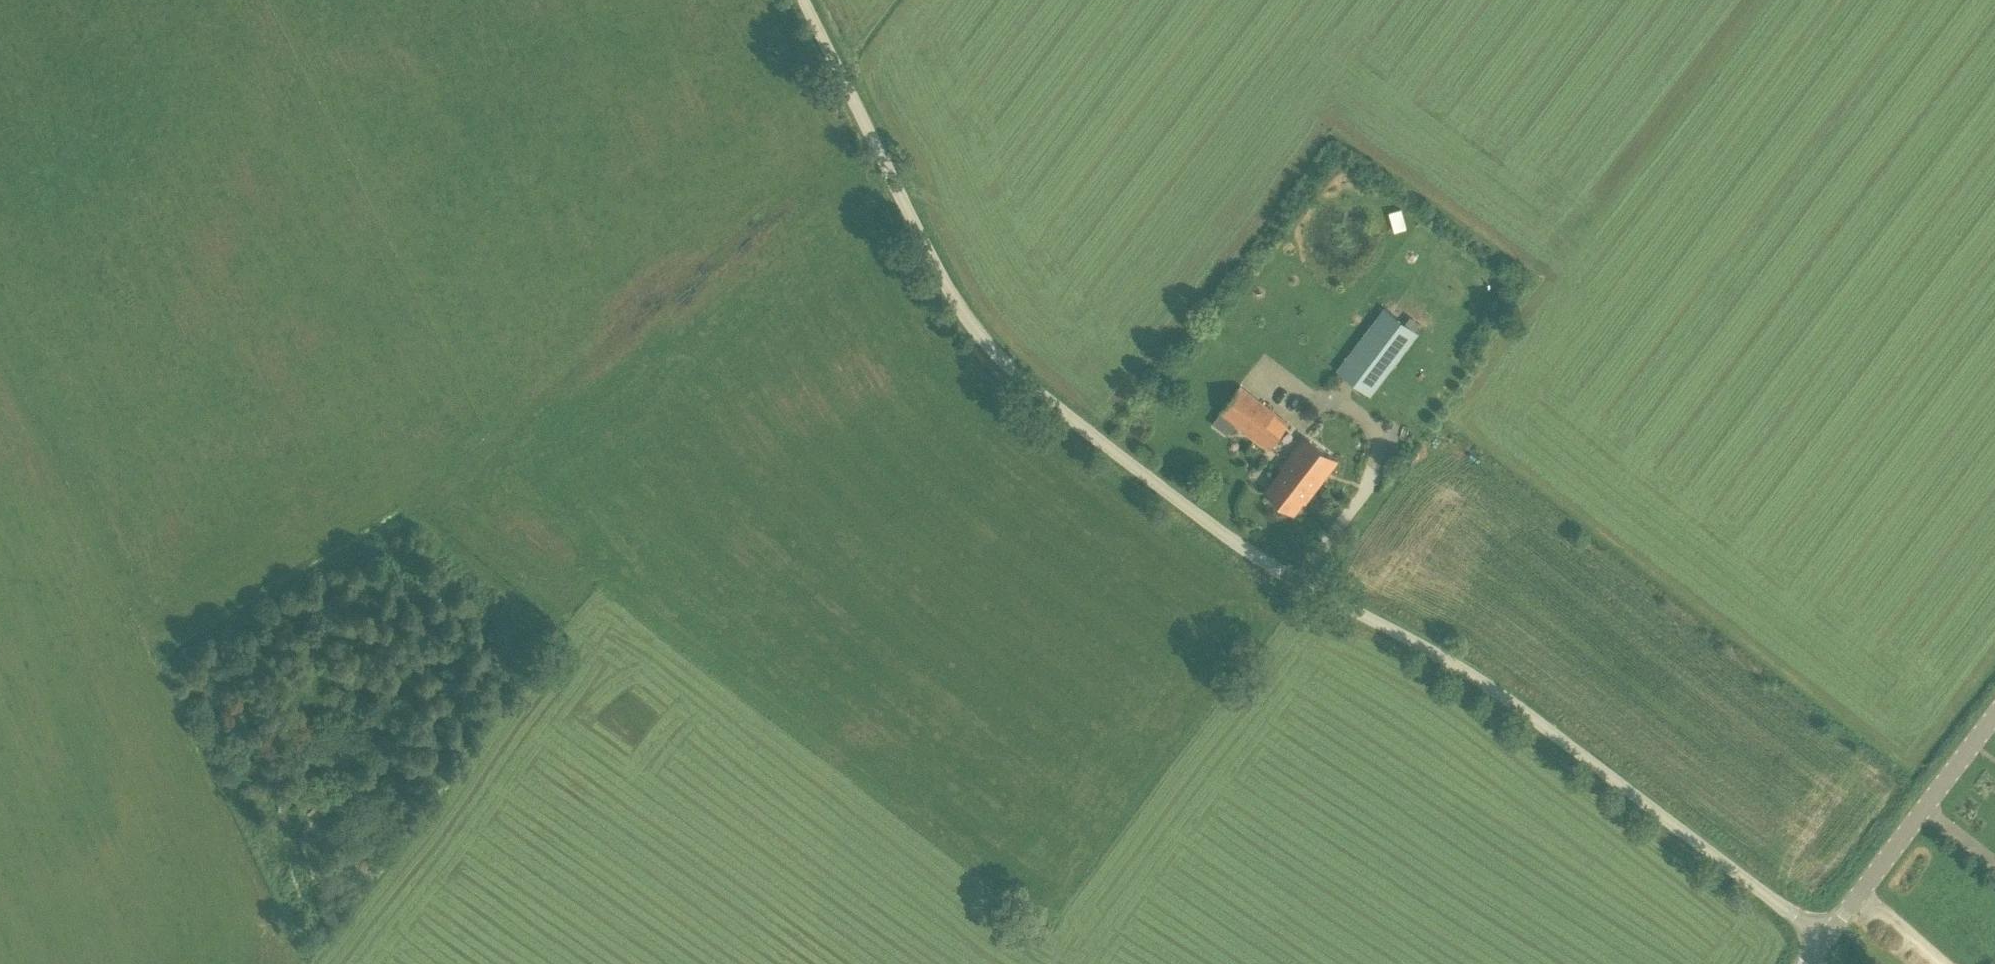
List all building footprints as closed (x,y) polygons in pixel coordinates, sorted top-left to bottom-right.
[(1371,395),(1419,332),(1385,306),(1337,369),(1371,395)] [(1270,448),(1289,421),(1240,384),(1221,410),(1270,448)] [(1285,461),(1317,486),(1338,460),(1305,435),(1285,461)] [(1313,492),(1317,486),(1285,461),(1281,467),(1283,468),(1267,490),(1295,511),(1311,490),(1313,492)]
